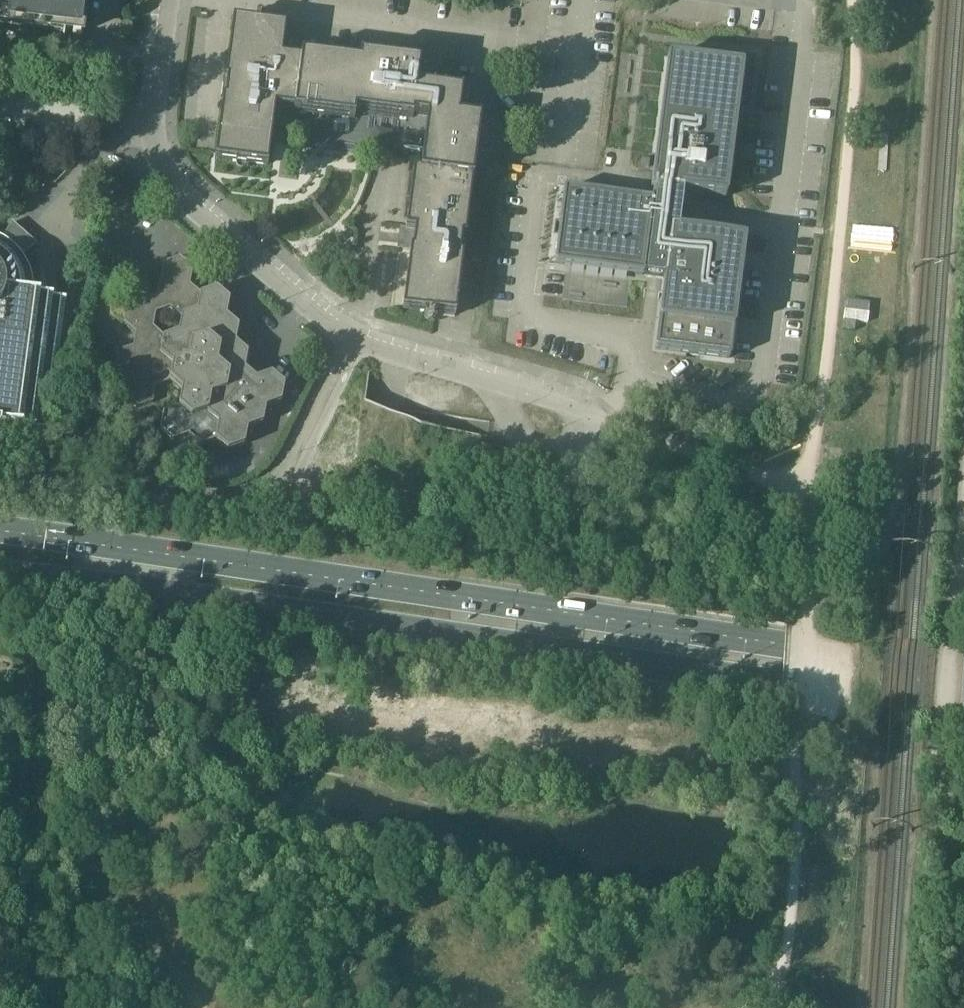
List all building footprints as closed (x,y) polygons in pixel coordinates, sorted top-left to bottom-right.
[(11,23),(10,24),(13,24),(13,23),(42,27),(42,28),(51,29),(52,24),(65,26),(64,31),(81,33),(85,0),(0,0),(0,22),(11,23)] [(223,99),(215,159),(268,166),(275,108),(294,110),(294,112),(296,112),(354,120),(355,113),(411,120),(410,127),(410,128),(416,135),(425,137),(421,171),(414,170),(406,229),(401,228),(398,248),(410,250),(403,309),(455,316),(463,256),(460,255),(462,237),(465,238),(478,142),(481,116),(459,113),(462,92),(417,86),(420,64),(359,57),(358,64),(301,56),(301,59),(282,57),(286,27),(233,20),(225,80),(227,81),(225,99),(223,99)] [(683,193),(701,195),(727,199),(743,66),(668,57),(652,189),(653,189),(652,200),(564,188),(555,264),(645,275),(645,273),(665,276),(655,349),(731,359),(746,240),(678,232),(683,193)] [(1,429),(1,425),(13,427),(42,431),(49,431),(66,299),(32,295),(32,293),(32,291),(32,289),(32,288),(32,286),(32,284),(32,282),(32,280),(31,278),(31,276),(31,275),(30,273),(29,271),(29,269),(28,268),(27,266),(26,264),(26,263),(25,261),(24,259),(23,258),(22,256),(29,251),(23,243),(16,237),(7,231),(3,240),(1,239),(0,238),(0,430),(1,429)] [(163,263),(159,286),(157,294),(127,305),(123,323),(136,334),(133,348),(118,353),(114,371),(127,382),(124,397),(137,409),(153,403),(155,388),(170,382),(181,391),(178,407),(163,412),(160,429),(173,440),(189,435),(201,445),(216,440),(229,451),(245,445),(248,429),(263,424),(266,408),(282,403),(285,385),(272,374),(256,379),(245,370),(248,354),(236,343),(239,327),(227,317),(230,301),(217,289),(201,295),(190,285),(193,269),(180,258),(163,263)] [(364,402),(356,456),(412,464),(418,427),(418,425),(401,423),(375,419),(377,405),(377,404),(365,402),(364,402)]
